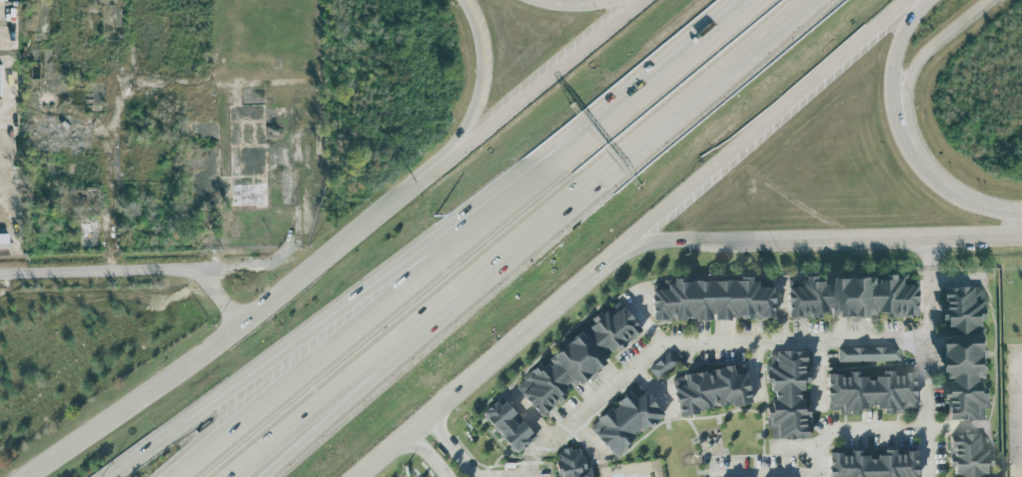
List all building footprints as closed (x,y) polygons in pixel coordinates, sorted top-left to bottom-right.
[(921,316),(921,285),(904,285),(904,276),(887,276),(887,281),(877,281),(877,278),(829,278),(829,282),(820,282),(820,276),(808,276),(808,278),(788,278),(788,318),(820,318),(820,312),(830,312),(830,316),(888,316),(921,316)] [(652,321),(712,321),(712,320),(739,320),(739,319),(773,319),(773,282),(751,282),(751,281),(672,281),(672,287),(652,287),(652,321)] [(985,420),(985,409),(988,409),(987,379),(986,379),(985,334),(983,334),(982,319),(986,319),(985,286),(945,287),(946,320),(951,320),(951,336),(946,336),(947,380),(951,380),(952,389),(947,389),(948,421),(985,420)] [(539,417),(605,363),(602,359),(614,349),(617,352),(641,332),(617,302),(580,331),(581,332),(547,360),(549,363),(541,369),(539,366),(514,386),(539,417)] [(899,347),(837,349),(837,363),(900,361),(899,347)] [(657,380),(678,362),(668,352),(648,370),(657,380)] [(808,440),(808,407),(801,407),(801,392),(803,392),(803,384),(807,384),(807,352),(770,352),(770,364),(766,364),(766,384),(772,384),(772,408),(766,408),(766,429),(771,429),(771,440),(808,440)] [(678,415),(751,404),(745,366),(672,377),(678,415)] [(827,411),(838,411),(839,416),(860,415),(859,409),(883,408),(883,415),(904,414),(904,410),(915,409),(914,374),(892,375),(892,372),(881,372),(881,379),(859,380),(858,372),(848,373),(848,375),(826,376),(827,411)] [(613,458),(636,438),(663,415),(638,385),(588,428),(613,458)] [(480,414),(516,455),(534,439),(499,398),(480,414)] [(953,468),(954,476),(985,476),(985,467),(990,467),(990,435),(948,435),(949,468),(953,468)] [(590,468),(585,469),(580,448),(554,453),(560,476),(592,476),(590,468)] [(829,476),(917,476),(917,453),(894,453),(894,450),(883,450),(883,458),(867,458),(867,452),(849,452),(849,455),(829,455),(829,476)]
